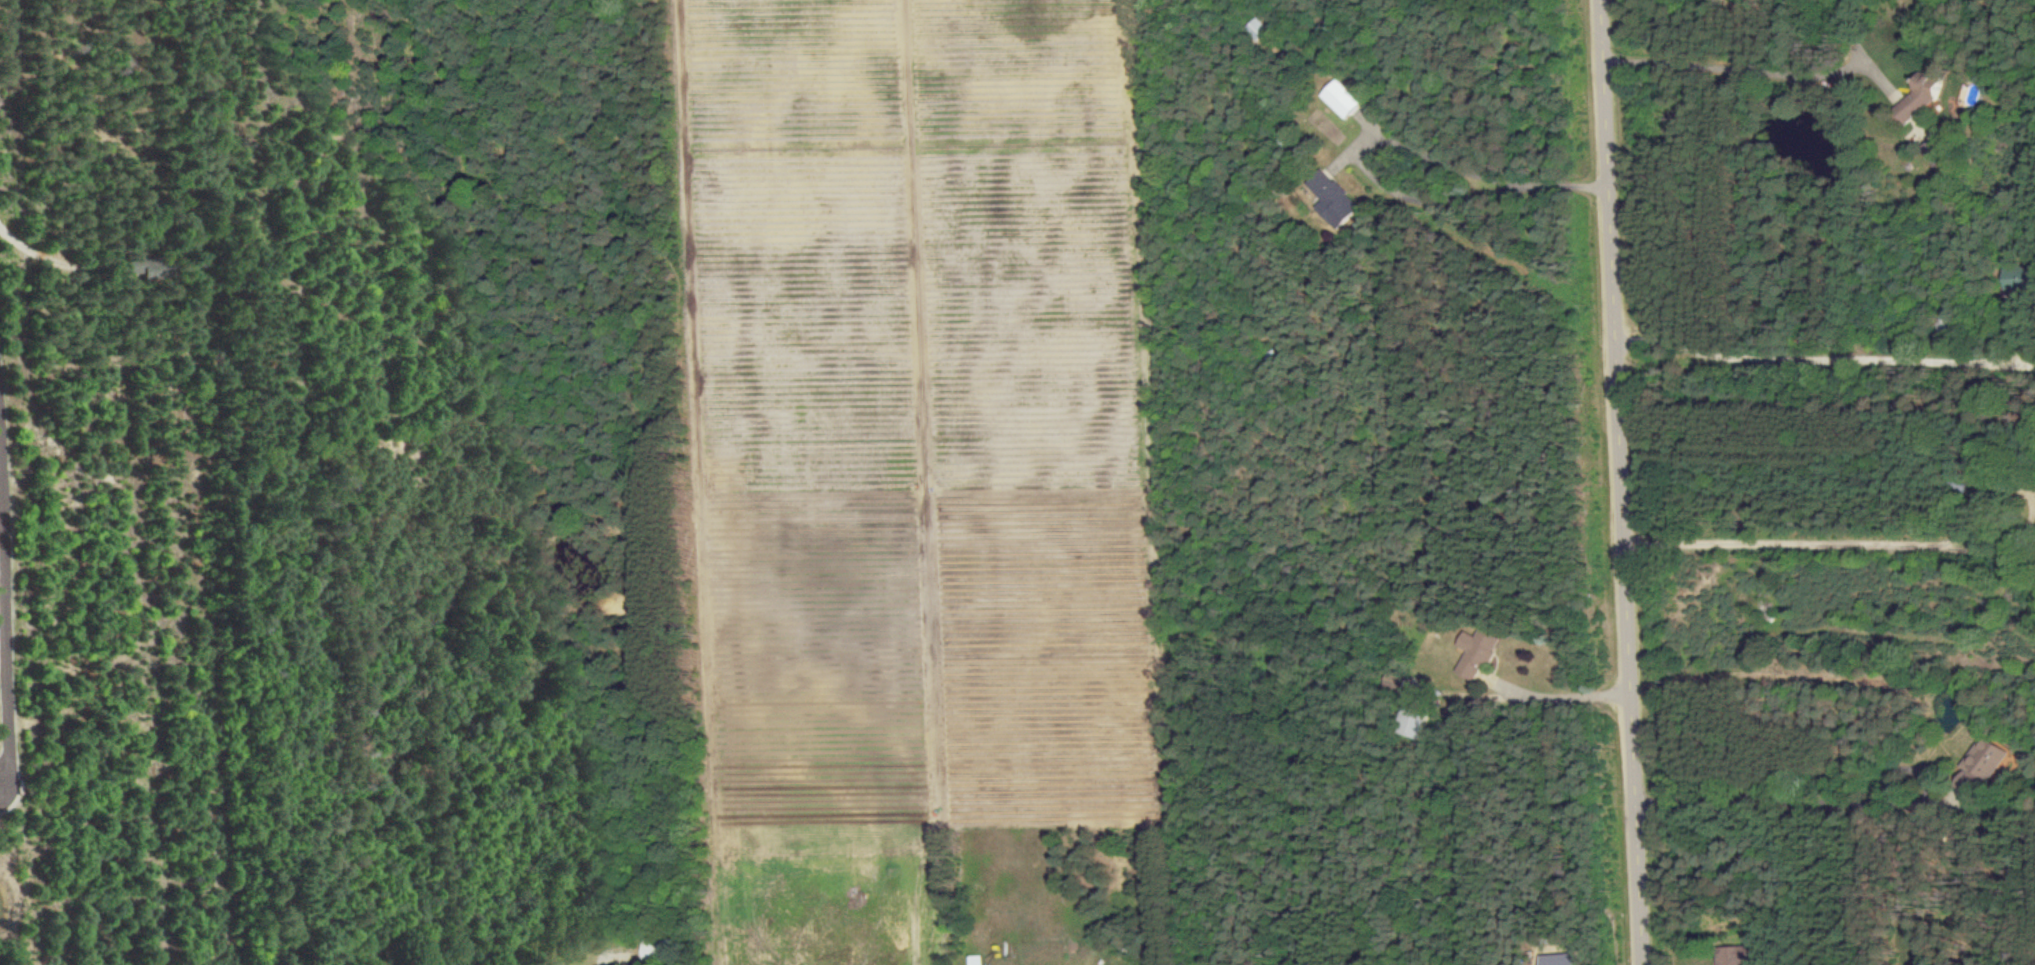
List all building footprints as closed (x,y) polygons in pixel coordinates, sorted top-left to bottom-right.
[(1269,33),(1260,17),(1246,25),(1255,41),(1269,33)] [(1935,85),(1925,70),(1908,83),(1914,91),(1891,108),(1902,123),(1936,98),(1930,89),(1935,85)] [(1360,103),(1337,78),(1320,94),(1343,119),(1360,103)] [(1320,200),(1313,207),(1335,229),(1358,207),(1320,168),(1304,184),(1320,200)] [(2003,267),(2002,290),(2026,290),(2027,267),(2003,267)] [(1464,649),(1454,673),(1476,682),(1496,637),(1478,628),(1474,636),(1462,631),(1455,646),(1464,649)] [(1396,733),(1421,738),(1426,715),(1401,709),(1396,733)] [(1959,767),(1962,769),(1952,783),(1975,798),(2006,751),(1980,734),(1959,767)] [(1748,946),(1714,946),(1714,964),(1748,964),(1748,946)] [(1538,954),(1538,964),(1572,964),(1572,953),(1538,954)] [(979,955),(965,956),(965,964),(979,964),(979,955)]
